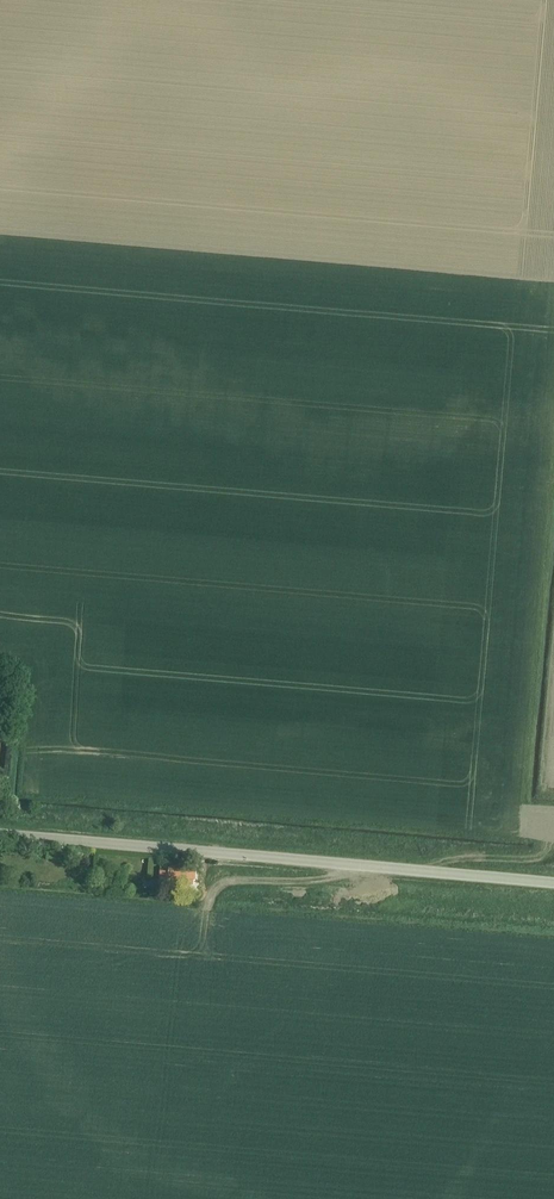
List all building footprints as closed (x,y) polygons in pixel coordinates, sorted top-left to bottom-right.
[(195,881),(196,870),(160,868),(160,879),(179,880),(179,885),(194,886),(194,881),(195,881)]
